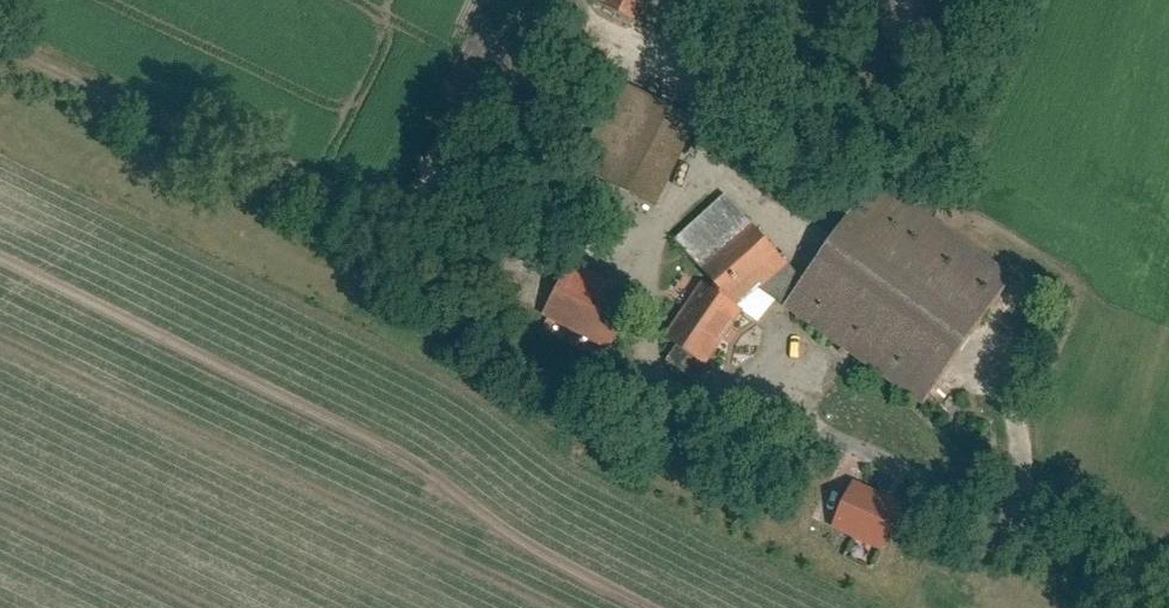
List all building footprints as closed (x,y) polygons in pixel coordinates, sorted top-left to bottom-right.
[(610,11),(615,0),(598,0),(596,4),(610,11)] [(615,14),(640,24),(649,0),(621,0),(615,14)] [(574,165),(655,203),(696,118),(627,85),(612,116),(600,111),(574,165)] [(1009,277),(881,187),(792,313),(920,403),(1009,277)] [(757,227),(710,271),(742,305),(789,262),(757,227)] [(539,320),(616,345),(636,287),(559,262),(539,320)] [(709,366),(746,310),(707,284),(670,340),(709,366)] [(851,475),(823,520),(870,549),(898,504),(851,475)]
